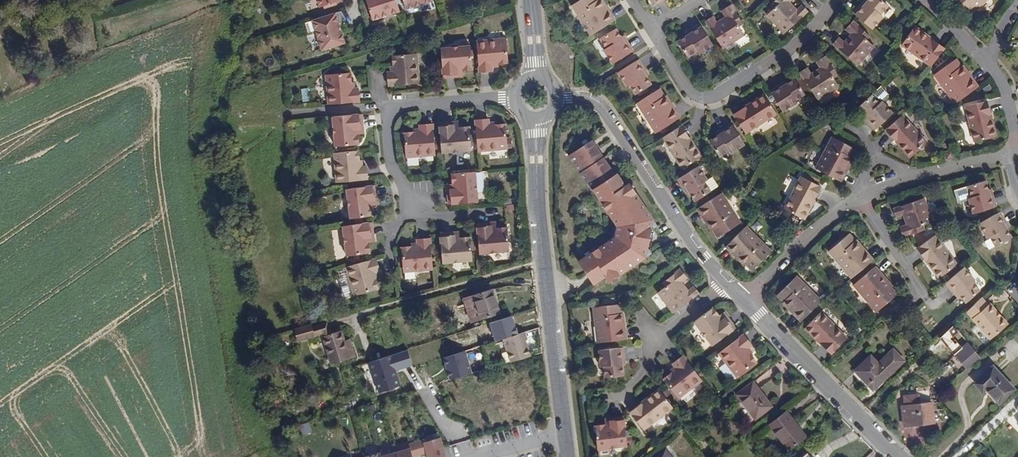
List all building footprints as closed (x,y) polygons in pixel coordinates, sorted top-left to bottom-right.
[(373,18),(400,9),(397,0),(367,0),(373,18)] [(406,8),(431,0),(403,0),(406,8)] [(592,36),(617,20),(610,10),(608,12),(605,7),(607,6),(604,0),(582,0),(573,5),(592,36)] [(790,0),(775,0),(774,1),(778,6),(771,13),(787,30),(811,8),(805,2),(800,7),(795,3),(793,4),(790,0)] [(853,13),(872,29),(883,17),(880,15),(888,7),(880,0),(869,0),(868,1),(865,5),(862,3),(853,13)] [(970,13),(983,0),(958,0),(970,13)] [(709,24),(727,52),(748,38),(743,30),(747,26),(736,7),(727,13),(731,19),(732,21),(729,23),(727,21),(721,26),(717,19),(709,24)] [(346,10),(317,19),(327,48),(350,41),(346,28),(351,26),(346,10)] [(852,39),(850,37),(845,43),(839,38),(834,44),(858,66),(874,47),(866,41),(869,37),(853,21),(846,29),(852,35),(854,36),(852,39)] [(930,66),(943,48),(930,38),(929,40),(924,36),(925,34),(913,26),(900,44),(930,66)] [(704,28),(692,35),(694,38),(689,40),(682,45),(691,60),(701,54),(702,56),(717,48),(704,28)] [(606,51),(615,65),(635,51),(628,40),(626,42),(623,38),(617,29),(602,39),(608,49),(606,51)] [(506,39),(476,42),(479,74),(493,72),(493,69),(492,66),(499,66),(498,64),(508,63),(506,39)] [(469,44),(439,47),(442,77),(456,76),(455,72),(461,72),(461,69),(472,68),(469,44)] [(397,69),(393,70),(390,70),(391,85),(423,81),(420,52),(397,54),(397,64),(396,63),(397,69)] [(807,66),(800,71),(817,99),(838,85),(833,76),(838,73),(826,54),(817,60),(821,66),(823,68),(820,70),(818,68),(811,72),(807,66)] [(954,102),(978,86),(971,77),(970,78),(965,73),(967,72),(962,64),(961,65),(955,57),(934,72),(954,102)] [(639,61),(618,74),(627,89),(631,88),(636,96),(651,86),(646,79),(643,75),(646,73),(639,61)] [(324,74),(326,104),(357,101),(356,86),(353,87),(350,87),(349,81),(348,81),(347,72),(324,74)] [(781,83),(770,91),(783,111),(797,102),(796,99),(804,93),(795,77),(788,82),(784,85),(781,83)] [(659,90),(637,104),(657,135),(680,120),(666,99),(665,99),(659,90)] [(883,107),(871,94),(853,110),(863,121),(865,119),(869,123),(875,130),(889,118),(881,109),(883,107)] [(733,114),(746,133),(776,113),(764,95),(750,104),(752,106),(747,109),(745,107),(733,114)] [(988,114),(990,113),(987,100),(965,104),(973,140),(995,136),(992,119),(989,120),(988,114)] [(361,114),(332,116),(334,146),(358,144),(357,134),(360,134),(359,128),(362,127),(361,114)] [(927,142),(902,114),(885,129),(897,142),(898,140),(903,145),(902,147),(911,157),(927,142)] [(474,120),(477,151),(506,149),(505,126),(495,126),(495,125),(489,125),(489,123),(489,118),(474,120)] [(452,122),(438,123),(441,152),(470,149),(469,126),(458,127),(458,124),(452,125),(452,122)] [(419,131),(412,132),(412,133),(404,134),(405,158),(434,155),(432,124),(418,125),(418,128),(419,131)] [(718,155),(720,157),(729,151),(731,154),(746,145),(732,124),(721,131),(723,134),(718,137),(711,142),(718,155)] [(675,131),(656,143),(675,175),(694,163),(687,151),(685,152),(681,147),(683,145),(675,131)] [(592,136),(569,150),(590,185),(592,184),(615,222),(609,242),(571,265),(585,290),(598,282),(601,286),(651,256),(647,249),(650,235),(657,231),(627,181),(623,183),(615,171),(613,172),(592,136)] [(846,165),(848,165),(851,157),(850,157),(854,148),(831,136),(814,167),(840,181),(846,169),(844,168),(846,165)] [(946,160),(954,158),(953,149),(944,151),(946,160)] [(357,150),(332,152),(335,182),(366,179),(365,165),(362,165),(359,165),(359,160),(357,160),(357,150)] [(695,169),(674,182),(682,193),(684,191),(688,196),(692,204),(708,195),(702,185),(704,183),(695,169)] [(476,202),(473,171),(451,173),(452,183),(449,184),(449,190),(446,190),(447,204),(476,202)] [(811,200),(813,200),(821,186),(801,175),(783,207),(803,218),(810,205),(808,205),(811,200)] [(989,193),(988,189),(986,180),(969,183),(971,194),(968,195),(972,211),(996,206),(992,192),(989,193)] [(371,185),(342,189),(345,219),(369,216),(368,206),(370,206),(370,199),(373,199),(371,185)] [(719,195),(695,211),(701,221),(703,219),(706,224),(704,226),(708,232),(710,231),(716,239),(738,225),(719,195)] [(903,236),(924,229),(923,223),(931,219),(924,197),(893,207),(896,215),(903,213),(905,220),(908,220),(909,223),(906,224),(899,226),(903,236)] [(1006,223),(999,211),(979,223),(987,238),(990,236),(995,246),(1011,237),(1006,229),(1004,224),(1006,223)] [(370,222),(341,226),(345,255),(368,252),(367,242),(369,241),(369,235),(372,235),(370,222)] [(490,222),(476,223),(479,252),(508,251),(507,227),(497,228),(497,226),(490,226),(490,222)] [(771,251),(746,227),(726,247),(734,255),(736,253),(739,257),(738,259),(744,265),(746,264),(753,270),(771,251)] [(856,242),(857,241),(852,234),(850,234),(845,227),(824,245),(847,272),(868,254),(860,244),(859,245),(856,242)] [(459,236),(459,233),(453,234),(452,231),(439,232),(441,262),(471,259),(469,235),(459,236)] [(931,265),(929,267),(936,279),(956,266),(936,235),(917,248),(925,261),(927,260),(931,265)] [(402,272),(432,269),(429,237),(415,238),(415,242),(415,245),(408,246),(409,247),(400,248),(402,272)] [(370,260),(340,268),(348,297),(371,290),(368,281),(370,281),(368,275),(370,274),(373,273),(370,260)] [(879,269),(871,260),(850,279),(873,306),(893,288),(887,280),(882,274),(881,275),(877,271),(879,269)] [(963,266),(946,283),(953,292),(956,290),(959,294),(965,301),(979,290),(972,280),(973,279),(963,266)] [(669,314),(694,294),(689,287),(683,292),(679,286),(677,287),(675,284),(677,283),(682,279),(676,270),(659,284),(662,289),(654,295),(669,314)] [(798,322),(818,303),(792,278),(772,297),(781,307),(782,305),(786,309),(785,311),(790,316),(791,315),(798,322)] [(500,312),(492,288),(464,298),(468,311),(477,309),(480,319),(500,312)] [(982,298),(967,312),(991,339),(1009,323),(1002,315),(1000,316),(996,312),(997,311),(990,303),(988,304),(982,298)] [(593,305),(597,342),(625,338),(624,326),(621,326),(621,321),(623,321),(623,313),(621,312),(620,303),(593,305)] [(719,314),(714,307),(694,321),(711,345),(736,327),(727,315),(725,317),(721,312),(719,314)] [(820,343),(817,344),(826,355),(845,341),(822,312),(804,326),(814,339),(816,338),(820,343)] [(306,324),(295,328),(298,340),(315,336),(314,335),(322,333),(331,364),(350,358),(342,330),(330,333),(326,323),(312,327),(311,323),(306,324)] [(525,331),(504,337),(511,361),(531,355),(525,331)] [(751,344),(743,333),(717,352),(734,375),(754,361),(749,353),(750,353),(746,348),(748,346),(751,344)] [(965,365),(978,353),(971,345),(957,356),(965,365)] [(621,360),(623,360),(622,346),(598,348),(600,366),(602,365),(604,377),(622,374),(621,365),(621,360)] [(413,365),(408,349),(369,362),(380,394),(403,387),(397,370),(413,365)] [(872,354),(855,368),(873,388),(904,360),(893,349),(879,362),(872,354)] [(472,372),(466,351),(444,357),(450,378),(472,372)] [(983,358),(978,353),(965,365),(969,370),(983,358)] [(676,398),(701,380),(694,370),(683,355),(671,363),(673,367),(668,370),(670,373),(663,378),(676,398)] [(994,368),(977,384),(984,391),(987,388),(1001,402),(1014,389),(994,368)] [(753,382),(736,395),(754,419),(771,407),(753,382)] [(641,428),(671,406),(658,388),(644,398),(646,400),(641,403),(640,401),(628,409),(641,428)] [(934,417),(933,405),(932,402),(921,404),(920,394),(906,396),(906,406),(903,406),(906,425),(935,422),(934,417)] [(280,399),(271,401),(273,410),(281,408),(280,399)] [(944,416),(943,404),(933,405),(934,417),(944,416)] [(595,444),(626,441),(622,410),(607,411),(607,415),(602,415),(602,418),(593,420),(595,444)] [(785,412),(769,425),(788,450),(805,437),(785,412)] [(302,434),(312,431),(309,421),(299,425),(302,434)] [(423,441),(423,438),(416,440),(419,453),(426,451),(428,456),(446,456),(440,436),(423,441)] [(412,455),(419,453),(416,440),(409,442),(410,446),(395,450),(397,456),(413,456),(412,455)] [(801,448),(789,456),(803,456),(805,455),(801,448)]
